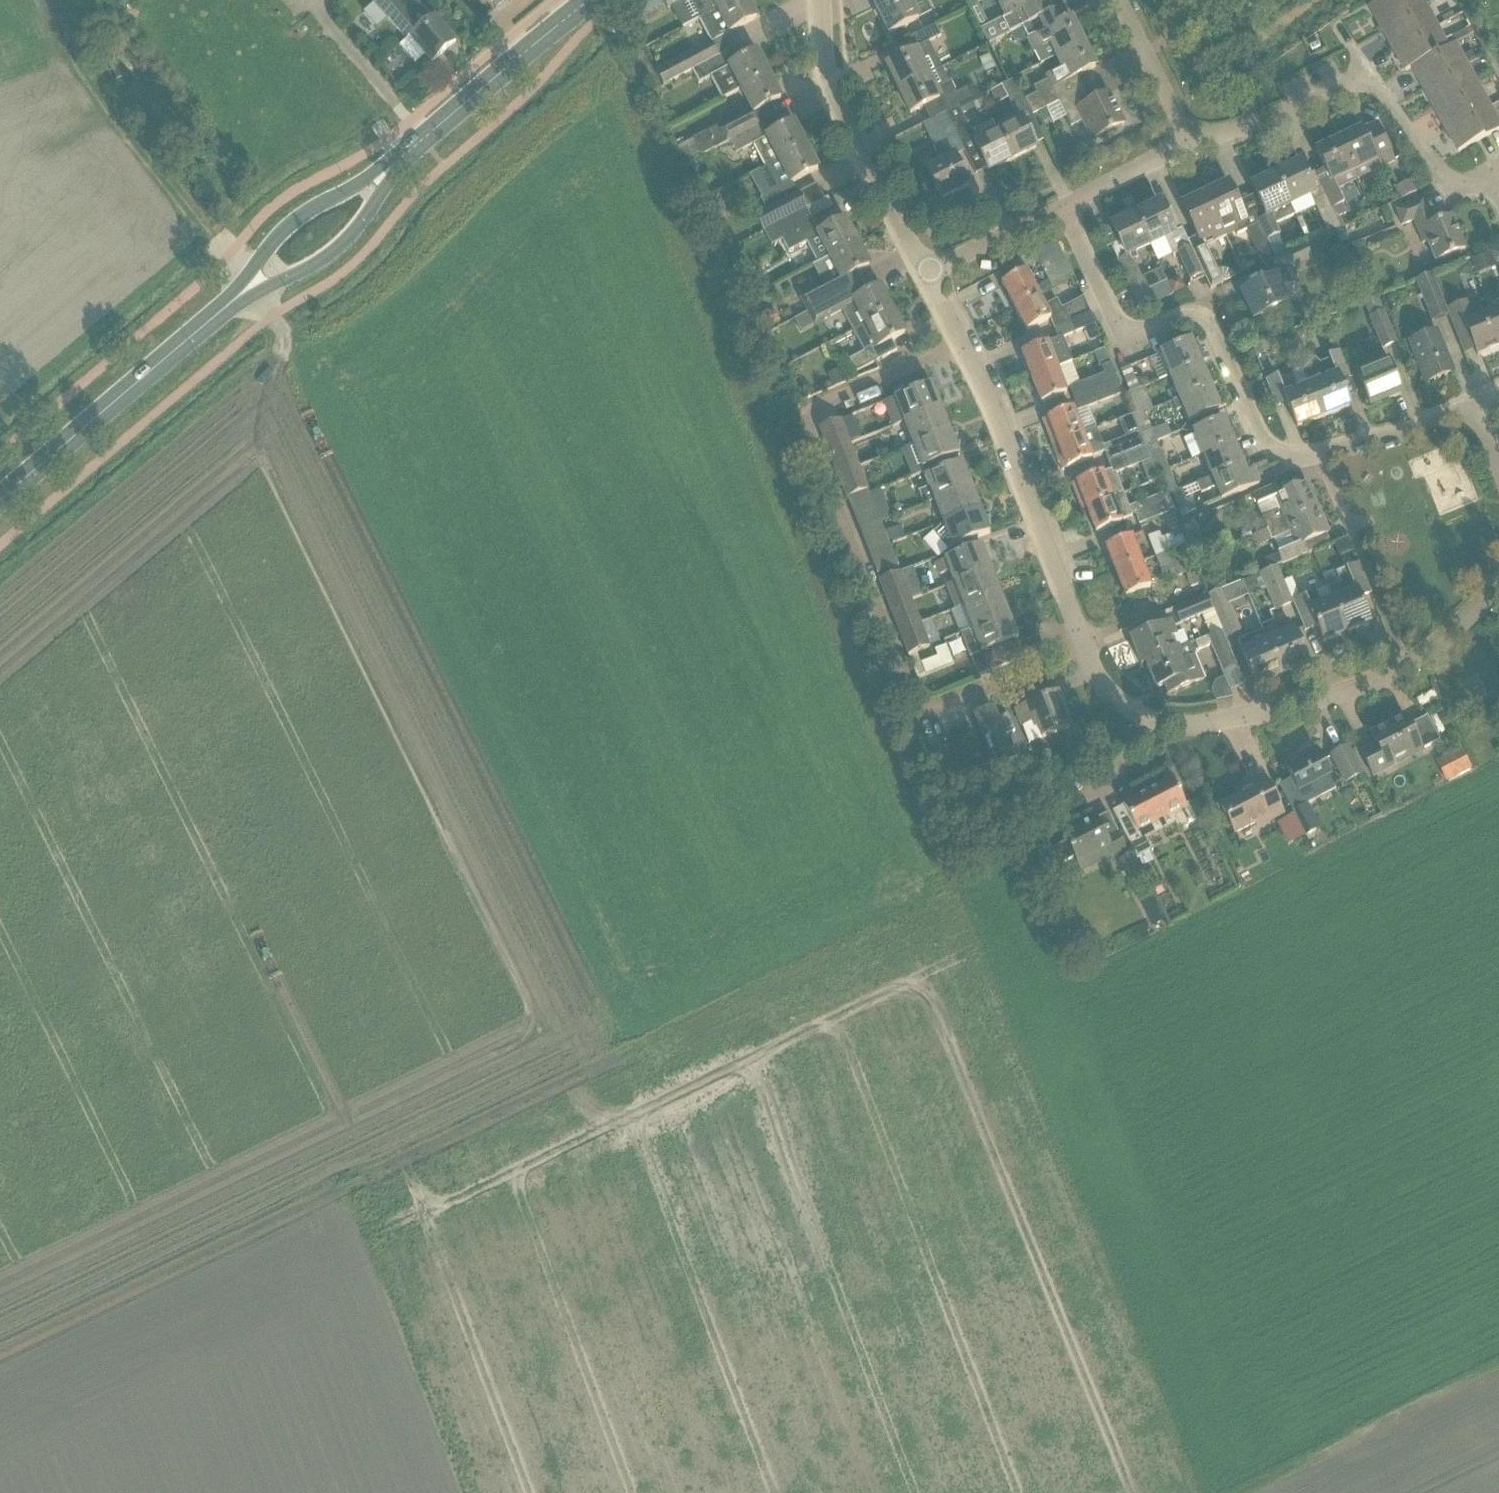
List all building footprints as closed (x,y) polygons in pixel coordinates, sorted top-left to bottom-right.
[(415,64),(425,55),(432,63),(455,42),(433,16),(430,18),(415,0),(372,0),(407,40),(400,46),(415,64)] [(699,19),(717,10),(735,0),(688,0),(699,19)] [(717,10),(699,19),(711,42),(756,19),(746,0),(735,0),(717,10)] [(889,34),(917,20),(909,5),(919,0),(890,0),(875,7),(889,34)] [(1048,0),(1012,0),(999,6),(1005,18),(980,30),(987,44),(1012,32),(1021,27),(1033,21),(1042,17),(1053,11),(1048,0)] [(1382,29),(1426,5),(1424,0),(1384,0),(1370,7),(1382,29)] [(1382,29),(1394,50),(1438,26),(1426,5),(1382,29)] [(1451,9),(1441,14),(1445,21),(1455,16),(1451,9)] [(1033,21),(1021,27),(1027,39),(1027,40),(1033,52),(1035,55),(1047,50),(1051,59),(1056,57),(1083,43),(1071,20),(1049,31),(1048,29),(1042,17),(1033,21)] [(913,36),(918,47),(940,36),(935,25),(913,36)] [(1413,68),(1413,69),(1453,47),(1452,46),(1457,44),(1456,43),(1449,47),(1438,26),(1394,50),(1406,72),(1413,68)] [(1021,27),(1012,32),(1015,38),(1023,41),(1027,39),(1021,27)] [(717,57),(710,43),(664,67),(656,71),(663,85),(692,71),(717,57)] [(1079,92),(1073,79),(1095,68),(1083,43),(1056,57),(1062,69),(1046,77),(1048,81),(1034,88),(1037,94),(1033,96),(1034,98),(1025,102),(1029,110),(1031,116),(1058,102),(1079,92)] [(905,57),(887,66),(898,90),(927,76),(928,46),(915,52),(905,57)] [(1413,69),(1424,89),(1464,67),(1468,65),(1464,57),(1460,60),(1453,47),(1413,69)] [(1472,51),(1465,55),(1469,63),(1476,59),(1472,51)] [(724,70),(717,57),(692,71),(698,83),(710,77),(721,99),(740,89),(741,90),(768,76),(756,52),(738,62),(729,67),(724,70)] [(1436,110),(1475,89),(1480,86),(1476,78),(1471,81),(1464,67),(1424,89),(1436,110)] [(943,98),(949,112),(972,101),(966,89),(956,94),(949,82),(947,83),(940,69),(927,76),(898,90),(910,114),(943,98)] [(768,76),(741,90),(753,113),(780,99),(768,76)] [(1029,110),(1025,102),(1014,80),(1001,86),(1016,116),(1029,110)] [(1436,110),(1447,131),(1487,109),(1491,107),(1487,99),(1483,102),(1475,89),(1436,110)] [(1079,92),(1058,102),(1071,128),(1083,122),(1092,140),(1123,125),(1108,94),(1086,105),(1079,92)] [(949,112),(946,114),(963,148),(971,166),(982,161),(988,172),(1011,160),(996,131),(975,141),(962,115),(974,109),(976,113),(986,108),(981,96),(972,101),(949,112)] [(1447,131),(1459,152),(1498,130),(1498,121),(1498,120),(1494,123),(1487,109),(1447,131)] [(963,148),(946,114),(936,119),(945,139),(933,145),(942,163),(927,170),(941,199),(968,186),(952,153),(963,148)] [(685,164),(729,141),(755,128),(749,116),(723,129),(721,126),(677,148),(685,164)] [(1008,125),(996,131),(1035,149),(1006,121),(1008,125)] [(752,145),(764,168),(805,147),(793,123),(762,140),(755,128),(729,141),(736,154),(752,145)] [(1356,180),(1363,131),(1353,172),(1356,180)] [(760,200),(766,212),(798,196),(797,195),(792,197),(786,186),(817,170),(805,147),(764,168),(776,191),(760,200)] [(1299,163),(1274,175),(1292,214),(1293,214),(1289,206),(1314,194),(1299,163)] [(1356,180),(1353,172),(1320,185),(1325,196),(1324,196),(1348,213),(1338,193),(1356,180)] [(1258,224),(1266,241),(1267,241),(1280,234),(1274,224),(1273,223),(1292,214),(1274,175),(1251,186),(1263,211),(1254,215),(1258,224)] [(1396,187),(1401,199),(1417,192),(1411,180),(1396,187)] [(1228,184),(1204,195),(1224,237),(1235,231),(1236,235),(1247,229),(1243,222),(1245,221),(1228,184)] [(1197,238),(1188,243),(1203,275),(1210,290),(1223,284),(1205,245),(1224,237),(1204,195),(1182,206),(1197,238)] [(704,204),(714,222),(728,215),(718,196),(704,204)] [(798,196),(766,212),(755,218),(762,232),(805,210),(798,196)] [(1340,229),(1324,196),(1311,202),(1327,235),(1340,229)] [(1465,250),(1452,217),(1445,220),(1439,222),(1433,225),(1423,200),(1404,207),(1396,211),(1402,226),(1413,221),(1422,244),(1427,242),(1435,262),(1446,257),(1465,250)] [(1158,204),(1135,215),(1149,246),(1164,239),(1172,254),(1176,252),(1190,281),(1203,275),(1188,243),(1181,229),(1172,234),(1158,204)] [(1149,246),(1135,215),(1111,226),(1120,244),(1110,249),(1116,261),(1126,281),(1140,310),(1172,294),(1167,282),(1147,291),(1139,275),(1130,255),(1149,246)] [(807,243),(818,264),(857,244),(845,221),(814,237),(809,226),(791,236),(781,241),(788,253),(807,243)] [(1258,224),(1247,229),(1264,265),(1272,261),(1274,260),(1274,258),(1274,257),(1267,241),(1266,241),(1258,224)] [(1305,236),(1308,243),(1324,236),(1321,229),(1305,236)] [(1343,229),(1335,232),(1339,245),(1348,242),(1343,229)] [(1274,260),(1272,261),(1277,271),(1291,265),(1293,268),(1311,260),(1304,243),(1274,257),(1274,258),(1274,260)] [(807,313),(843,294),(860,285),(854,274),(869,267),(857,244),(818,264),(812,267),(822,286),(799,299),(807,313)] [(1033,253),(1033,254),(1051,288),(1069,278),(1051,244),(1033,253)] [(1476,282),(1473,271),(1495,263),(1492,252),(1455,265),(1462,286),(1476,282)] [(1001,284),(1014,309),(1038,296),(1025,271),(1001,284)] [(1281,290),(1293,284),(1288,272),(1241,294),(1253,321),(1288,305),(1281,290)] [(1431,322),(1448,315),(1446,311),(1432,275),(1415,281),(1431,322)] [(745,277),(739,280),(743,288),(749,284),(745,277)] [(892,311),(880,288),(865,295),(860,285),(843,294),(807,313),(813,325),(823,320),(842,311),(853,332),(892,311)] [(1491,312),(1498,333),(1498,303),(1496,304),(1492,293),(1484,296),(1491,312)] [(1050,319),(1054,330),(1090,313),(1083,297),(1060,308),(1056,300),(1043,306),(1038,296),(1014,309),(1027,332),(1050,319)] [(1379,296),(1363,302),(1369,319),(1385,312),(1379,296)] [(1448,315),(1461,347),(1472,343),(1477,356),(1498,347),(1498,333),(1491,312),(1472,319),(1466,303),(1446,311),(1448,315)] [(892,311),(853,332),(864,352),(845,362),(852,375),(879,361),(897,351),(891,341),(904,334),(892,311)] [(1369,319),(1382,349),(1398,342),(1385,312),(1369,319)] [(1022,353),(1031,379),(1056,369),(1071,362),(1062,337),(1095,325),(1090,313),(1054,330),(1058,339),(1022,353)] [(1453,373),(1437,332),(1409,343),(1425,384),(1453,373)] [(1265,340),(1253,345),(1257,354),(1269,349),(1265,340)] [(1160,354),(1169,377),(1207,361),(1203,350),(1196,353),(1191,341),(1160,354)] [(1080,384),(1069,388),(1074,400),(1118,382),(1110,364),(1104,349),(1093,354),(1099,369),(1102,368),(1104,374),(1094,379),(1080,384)] [(1304,368),(1311,386),(1323,417),(1349,407),(1339,382),(1350,377),(1340,351),(1327,356),(1329,361),(1320,364),(1315,358),(1304,368)] [(1356,376),(1361,389),(1369,407),(1401,394),(1384,353),(1372,358),(1376,368),(1356,376)] [(1169,377),(1179,399),(1216,383),(1212,373),(1205,375),(1201,364),(1207,362),(1207,361),(1169,377)] [(1139,389),(1130,367),(1121,370),(1130,393),(1139,389)] [(1066,394),(1064,390),(1056,369),(1031,379),(1041,404),(1066,394)] [(837,370),(827,375),(832,386),(843,381),(837,370)] [(1323,417),(1311,386),(1297,391),(1291,376),(1279,381),(1277,375),(1265,380),(1275,407),(1287,402),(1297,428),(1323,417)] [(1118,382),(1074,400),(1078,412),(1122,394),(1118,382)] [(1216,383),(1179,399),(1172,402),(1176,411),(1183,409),(1188,422),(1226,406),(1221,395),(1215,397),(1210,387),(1217,384),(1216,383)] [(892,427),(903,423),(941,408),(931,384),(883,403),(892,427)] [(1152,410),(1143,388),(1139,389),(1130,393),(1126,394),(1135,417),(1144,413),(1152,410)] [(903,423),(912,445),(950,431),(941,408),(903,423)] [(1081,434),(1076,420),(1072,410),(1066,412),(1047,420),(1051,429),(1046,431),(1052,447),(1082,435),(1081,434)] [(1135,417),(1147,445),(1156,442),(1170,436),(1165,424),(1151,429),(1144,413),(1135,417)] [(819,428),(828,451),(849,443),(840,420),(819,428)] [(1192,433),(1202,456),(1240,440),(1235,429),(1229,432),(1224,420),(1205,427),(1192,433)] [(958,452),(959,443),(953,442),(951,438),(958,435),(955,429),(950,431),(912,445),(922,470),(959,455),(958,452)] [(1102,446),(1095,429),(1082,435),(1052,447),(1058,462),(1063,460),(1067,469),(1091,460),(1091,458),(1104,453),(1107,463),(1145,448),(1138,432),(1102,446)] [(1202,456),(1211,478),(1249,462),(1245,451),(1238,454),(1233,443),(1240,441),(1240,440),(1202,456)] [(1168,469),(1156,442),(1147,445),(1159,473),(1168,470),(1168,469)] [(828,451),(837,474),(858,466),(849,443),(828,451)] [(1076,495),(1081,510),(1122,494),(1114,473),(1149,459),(1145,448),(1107,463),(1111,472),(1102,475),(1101,473),(1076,483),(1080,493),(1076,495)] [(1249,462),(1211,478),(1197,484),(1201,494),(1215,488),(1221,501),(1240,493),(1259,485),(1254,474),(1247,476),(1243,465),(1249,463),(1249,462)] [(933,501),(971,487),(962,463),(924,477),(928,488),(917,493),(922,505),(933,501)] [(858,466),(837,474),(847,499),(867,491),(858,466)] [(1176,490),(1168,470),(1159,473),(1167,494),(1170,492),(1176,490)] [(1262,519),(1266,530),(1317,508),(1307,483),(1279,495),(1275,485),(1252,495),(1256,506),(1257,505),(1262,519)] [(933,501),(942,524),(980,510),(971,487),(933,501)] [(1176,490),(1170,492),(1171,495),(1180,516),(1181,517),(1195,511),(1191,501),(1186,503),(1181,491),(1180,489),(1176,490)] [(1122,494),(1081,510),(1082,511),(1086,509),(1096,533),(1121,524),(1120,522),(1131,517),(1122,494)] [(1168,514),(1161,495),(1152,499),(1155,507),(1134,515),(1138,526),(1168,514)] [(850,506),(859,529),(879,521),(870,498),(850,506)] [(1267,570),(1277,567),(1289,562),(1307,554),(1303,544),(1328,533),(1317,508),(1266,530),(1253,536),(1257,546),(1272,540),(1272,541),(1290,533),(1296,546),(1277,554),(1278,555),(1263,560),(1267,570)] [(982,514),(980,510),(951,548),(971,541),(990,533),(989,532),(989,531),(988,518),(984,518),(982,514)] [(859,529),(868,552),(888,544),(879,521),(859,529)] [(1200,538),(1194,521),(1180,526),(1187,543),(1200,538)] [(1147,538),(1154,557),(1165,553),(1165,554),(1167,553),(1159,533),(1147,538)] [(1106,547),(1115,572),(1140,563),(1130,537),(1106,547)] [(888,544),(868,552),(876,574),(897,566),(888,544)] [(944,586),(945,586),(991,569),(981,545),(933,564),(937,573),(947,570),(952,582),(944,586)] [(1165,553),(1154,557),(1164,582),(1176,577),(1167,553),(1165,554),(1165,553)] [(1140,563),(1115,572),(1125,597),(1150,588),(1140,563)] [(1339,584),(1328,588),(1346,633),(1369,623),(1359,598),(1371,593),(1358,564),(1357,564),(1335,573),(1339,584)] [(1276,610),(1293,603),(1292,602),(1277,567),(1267,570),(1260,573),(1276,610)] [(962,606),(999,592),(991,569),(945,586),(954,609),(962,606)] [(879,580),(889,607),(910,600),(899,572),(879,580)] [(1316,592),(1292,602),(1293,603),(1304,631),(1316,626),(1323,642),(1346,633),(1327,587),(1316,592)] [(1213,610),(1222,631),(1225,638),(1239,632),(1221,589),(1207,595),(1214,610),(1213,610)] [(962,606),(971,630),(1009,615),(999,592),(962,606)] [(1182,623),(1213,610),(1214,610),(1207,595),(1175,609),(1182,623)] [(889,607),(898,630),(919,622),(910,600),(889,607)] [(1009,615),(971,630),(960,635),(969,658),(981,653),(989,672),(1023,659),(1015,640),(1018,639),(1009,615)] [(1282,636),(1268,642),(1282,675),(1307,664),(1288,620),(1277,625),(1282,636)] [(917,652),(929,647),(919,622),(898,630),(908,655),(917,652)] [(1130,639),(1140,664),(1190,644),(1189,643),(1188,644),(1184,632),(1176,635),(1170,622),(1130,639)] [(1222,631),(1208,637),(1211,644),(1222,671),(1237,665),(1225,638),(1222,631)] [(1208,637),(1195,642),(1198,650),(1211,644),(1208,637)] [(1282,675),(1268,642),(1255,648),(1250,637),(1238,642),(1256,685),(1282,675)] [(1190,644),(1140,664),(1141,665),(1145,663),(1156,688),(1164,685),(1168,694),(1204,679),(1196,658),(1190,644)] [(917,652),(908,655),(911,661),(917,679),(926,675),(921,663),(917,652)] [(1214,681),(1211,690),(1216,701),(1232,698),(1224,677),(1214,681)] [(1016,710),(1021,727),(1027,743),(1069,728),(1058,695),(1016,710)] [(1014,732),(1007,714),(997,717),(997,716),(994,707),(972,715),(974,720),(978,730),(982,741),(984,740),(989,754),(987,754),(989,760),(1011,752),(1005,735),(1014,732)] [(1376,745),(1361,753),(1373,776),(1422,751),(1421,749),(1439,739),(1427,717),(1409,726),(1404,717),(1371,735),(1376,745)] [(1446,783),(1472,769),(1460,746),(1433,760),(1446,783)] [(1331,756),(1345,783),(1361,775),(1347,747),(1331,756)] [(1292,781),(1280,788),(1289,805),(1292,812),(1294,815),(1306,836),(1305,833),(1316,828),(1308,812),(1306,813),(1302,806),(1316,799),(1315,797),(1309,786),(1329,775),(1324,767),(1315,749),(1313,750),(1312,749),(1308,749),(1306,750),(1303,751),(1301,753),(1298,755),(1299,757),(1284,765),(1292,781)] [(1243,788),(1246,792),(1220,805),(1234,833),(1255,823),(1258,827),(1282,814),(1263,777),(1243,788)] [(1132,824),(1121,829),(1130,847),(1136,858),(1151,850),(1171,815),(1179,831),(1187,804),(1185,805),(1172,779),(1122,805),(1132,824)] [(1294,815),(1276,824),(1288,845),(1306,836),(1294,815)] [(1066,842),(1054,848),(1062,862),(1073,856),(1082,872),(1126,849),(1119,834),(1107,841),(1095,819),(1063,836),(1066,842)] [(1119,862),(1127,877),(1141,869),(1134,855),(1119,862)]
